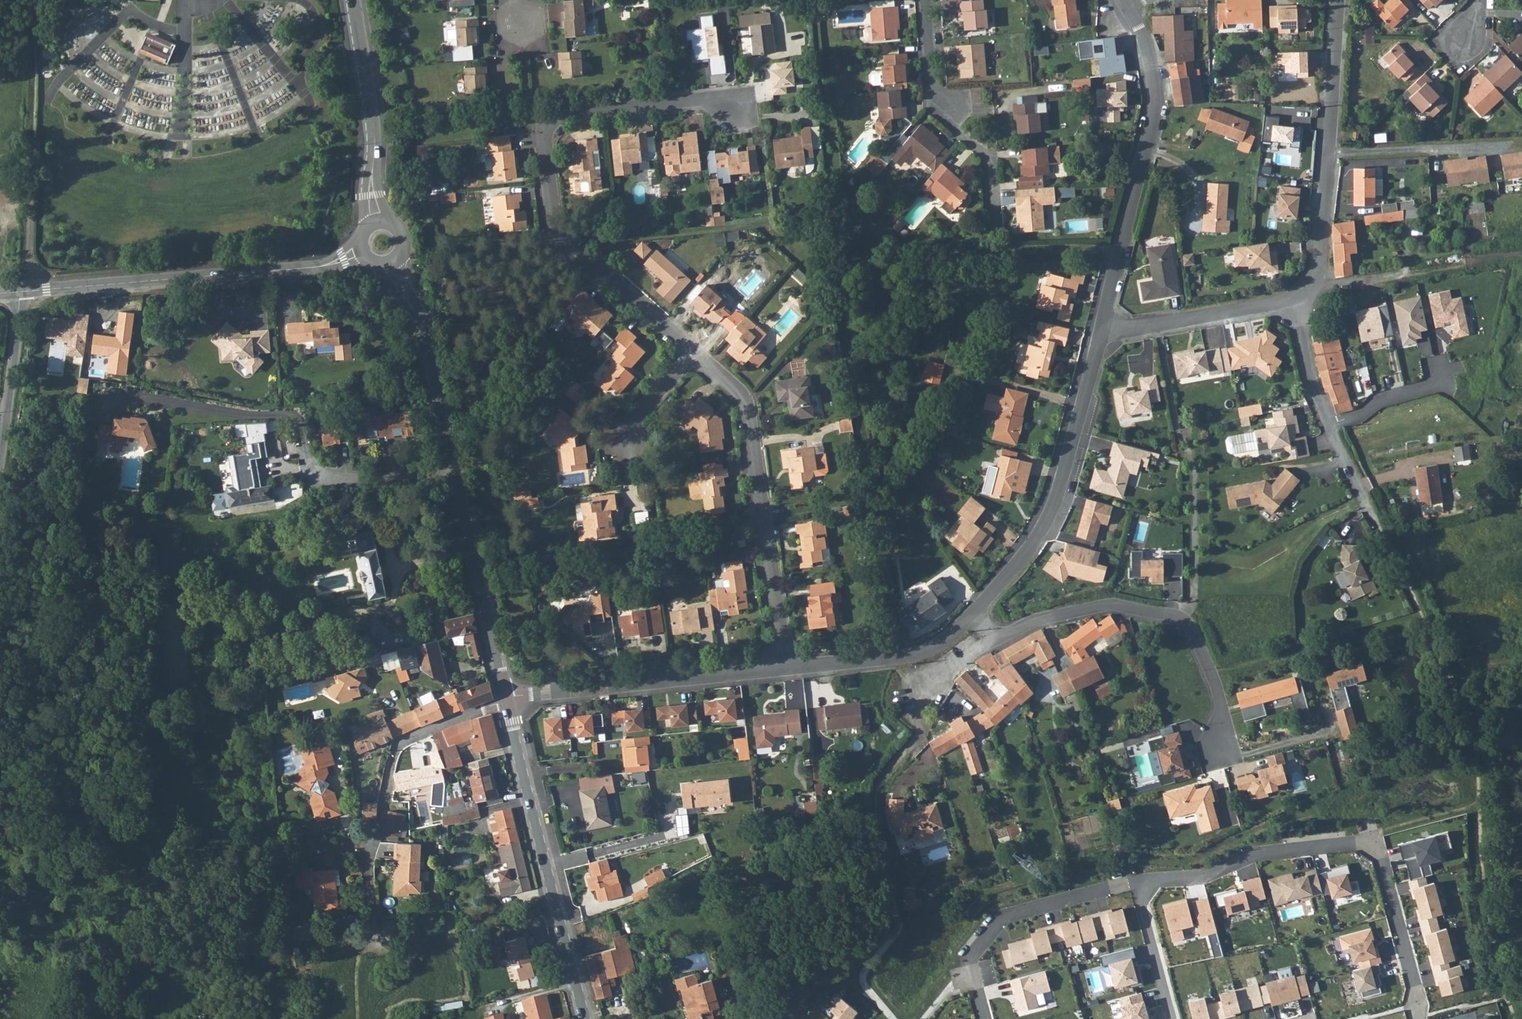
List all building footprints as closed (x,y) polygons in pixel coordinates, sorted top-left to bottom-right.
[(565,36),(585,34),(582,8),(581,0),(562,0),(564,11),(560,11),(561,19),(563,18),(565,36)] [(582,8),(592,7),(591,0),(581,0),(582,8)] [(960,1),(961,12),(963,12),(965,30),(987,29),(986,10),(984,10),(983,0),(974,0),(960,1)] [(1051,5),(1053,5),(1056,29),(1080,26),(1078,13),(1076,14),(1074,0),(1051,0),(1051,5)] [(1262,0),(1248,0),(1248,6),(1240,5),(1240,1),(1227,1),(1227,6),(1218,7),(1218,32),(1229,31),(1228,26),(1258,26),(1263,25),(1262,0)] [(1383,6),(1378,0),(1376,0),(1369,7),(1391,29),(1399,22),(1397,20),(1409,9),(1407,7),(1412,1),(1411,0),(1389,0),(1383,6)] [(894,2),(869,3),(869,12),(894,11),(894,2)] [(1278,8),(1270,8),(1271,28),(1280,28),(1280,42),(1291,42),(1292,34),(1299,34),(1299,29),(1307,29),(1308,23),(1312,23),(1312,15),(1306,15),(1306,10),(1278,11),(1278,8)] [(894,11),(869,12),(870,29),(864,30),(862,33),(862,42),(865,44),(871,43),(896,42),(895,19),(897,18),(897,10),(894,11)] [(713,13),(699,14),(700,27),(693,27),(695,48),(693,48),(694,59),(704,58),(704,56),(708,55),(708,61),(709,74),(726,73),(725,59),(724,60),(723,42),(717,43),(716,25),(714,25),(713,13)] [(1174,15),(1154,15),(1154,34),(1165,34),(1166,65),(1170,65),(1175,105),(1205,104),(1205,96),(1204,88),(1201,88),(1200,75),(1195,75),(1192,61),(1184,62),(1182,33),(1192,32),(1197,32),(1196,14),(1174,15)] [(767,15),(748,17),(750,56),(773,54),(770,26),(769,26),(767,15)] [(478,18),(455,20),(457,45),(478,44),(476,27),(478,26),(478,18)] [(1368,42),(1374,42),(1376,28),(1364,26),(1362,41),(1368,42)] [(693,27),(686,28),(688,49),(693,48),(695,48),(693,27)] [(1184,62),(1192,61),(1194,61),(1192,32),(1182,33),(1184,62)] [(154,37),(147,34),(142,46),(149,49),(147,52),(169,62),(177,42),(156,33),(154,37)] [(1511,47),(1521,59),(1521,34),(1519,37),(1520,38),(1511,47)] [(1118,36),(1123,73),(1138,71),(1133,42),(1131,42),(1130,35),(1118,36)] [(1106,38),(1098,39),(1100,53),(1107,52),(1106,38)] [(1397,41),(1382,54),(1390,62),(1387,65),(1397,76),(1400,74),(1404,79),(1416,68),(1412,63),(1413,61),(1403,51),(1405,49),(1397,41)] [(983,44),(955,45),(956,54),(958,54),(960,77),(985,76),(983,44)] [(580,50),(557,52),(558,59),(561,59),(562,74),(583,73),(580,50)] [(1513,51),(1508,55),(1521,69),(1521,60),(1513,51)] [(1307,77),(1307,52),(1275,53),(1276,66),(1284,66),(1284,74),(1297,74),(1297,78),(1307,77)] [(1093,56),(1095,77),(1121,73),(1118,54),(1093,56)] [(882,72),(870,73),(870,86),(906,84),(905,68),(907,68),(907,56),(884,58),(885,68),(882,68),(882,72)] [(1488,68),(1482,73),(1485,76),(1500,93),(1521,73),(1507,56),(1497,65),(1495,64),(1489,69),(1488,68)] [(792,61),(776,63),(776,70),(775,70),(773,73),(774,87),(772,87),(773,95),(787,93),(786,86),(795,85),(792,61)] [(488,65),(464,67),(467,92),(486,91),(485,72),(488,72),(488,65)] [(1424,72),(1408,87),(1413,92),(1409,96),(1422,110),(1423,109),(1431,117),(1448,102),(1440,94),(1438,95),(1434,90),(1437,87),(1424,72)] [(1500,93),(1485,76),(1478,82),(1479,84),(1473,89),(1474,90),(1464,99),(1480,116),(1502,95),(1500,93)] [(1090,77),(1073,79),(1074,91),(1081,91),(1082,99),(1092,98),(1090,77)] [(1125,81),(1107,84),(1107,89),(1097,90),(1097,107),(1108,106),(1109,122),(1120,121),(1120,111),(1124,110),(1124,106),(1127,105),(1127,100),(1129,100),(1129,92),(1126,92),(1125,81)] [(903,91),(879,93),(881,120),(876,125),(877,132),(882,137),(889,136),(893,131),(892,119),(906,118),(906,108),(901,108),(901,100),(903,100),(903,91)] [(1023,105),(1014,106),(1015,116),(1018,116),(1019,134),(1050,132),(1048,102),(1039,103),(1038,96),(1023,97),(1023,105)] [(1202,109),(1198,120),(1209,123),(1208,126),(1240,140),(1237,149),(1248,153),(1254,137),(1245,134),(1248,123),(1211,109),(1202,109)] [(1263,117),(1261,142),(1271,143),(1271,141),(1290,142),(1289,148),(1298,148),(1300,129),(1278,127),(1278,118),(1263,117)] [(927,133),(921,128),(891,162),(893,165),(895,166),(897,166),(899,167),(901,166),(903,166),(905,164),(911,157),(934,177),(943,167),(950,158),(925,135),(927,133)] [(813,151),(811,130),(811,129),(803,129),(804,141),(796,142),(795,139),(774,141),(777,169),(806,166),(807,175),(811,174),(814,170),(814,166),(813,158),(814,158),(813,151)] [(819,129),(811,130),(813,151),(821,150),(819,129)] [(677,143),(664,145),(667,175),(670,177),(680,176),(681,173),(700,171),(696,133),(683,135),(684,146),(678,147),(677,143)] [(622,145),(614,145),(618,178),(635,175),(633,166),(659,163),(658,156),(650,156),(648,136),(633,138),(633,141),(622,142),(622,145)] [(508,140),(485,143),(486,151),(487,158),(484,159),(478,159),(480,169),(483,168),(484,177),(493,176),(494,186),(516,184),(513,155),(510,155),(508,140)] [(603,194),(596,142),(576,145),(578,157),(571,158),(573,173),(577,173),(577,177),(580,176),(581,187),(574,188),(576,197),(603,194)] [(750,148),(750,152),(753,174),(760,174),(757,147),(750,148)] [(753,174),(750,152),(740,153),(740,149),(731,150),(732,161),(729,161),(727,158),(718,159),(717,155),(708,156),(712,190),(720,189),(721,200),(734,199),(733,180),(753,179),(753,182),(763,182),(762,173),(760,174),(753,174)] [(1059,152),(1022,153),(1022,162),(1025,162),(1025,169),(1020,170),(1020,178),(1021,183),(1017,183),(1018,191),(1042,190),(1041,177),(1048,177),(1048,169),(1060,169),(1059,152)] [(1498,159),(1502,183),(1521,179),(1521,157),(1520,158),(1519,155),(1512,156),(1510,159),(1507,160),(1507,157),(1498,159)] [(864,168),(871,174),(882,162),(875,156),(864,168)] [(891,162),(885,158),(882,162),(888,167),(891,162)] [(1460,163),(1442,166),(1446,191),(1458,189),(1458,188),(1477,185),(1477,187),(1487,185),(1483,160),(1473,162),(1473,163),(1460,165),(1460,163)] [(882,162),(871,174),(877,179),(888,167),(882,162)] [(934,177),(932,179),(938,184),(931,192),(946,205),(942,209),(951,216),(954,213),(955,213),(958,210),(960,211),(964,211),(969,205),(969,201),(967,200),(971,195),(952,179),(954,177),(943,167),(934,177)] [(1374,169),(1354,170),(1355,204),(1375,204),(1375,195),(1382,195),(1382,178),(1374,179),(1374,169)] [(1204,210),(1203,229),(1232,231),(1232,220),(1227,219),(1230,185),(1209,183),(1207,209),(1204,210)] [(1300,190),(1280,187),(1276,217),(1297,219),(1300,190)] [(1018,191),(1013,191),(1014,207),(1018,207),(1019,233),(1041,232),(1040,207),(1051,206),(1053,203),(1052,189),(1042,190),(1018,191)] [(459,198),(445,200),(445,208),(460,207),(459,198)] [(524,198),(512,199),(513,207),(517,206),(525,206),(524,198)] [(513,207),(512,199),(495,202),(496,207),(499,229),(503,229),(504,237),(530,234),(528,217),(519,217),(517,206),(513,207)] [(1384,208),(1385,215),(1405,213),(1417,211),(1417,204),(1384,208)] [(1385,215),(1383,215),(1383,224),(1405,221),(1405,220),(1405,213),(1385,215)] [(717,227),(727,225),(726,217),(716,218),(717,227)] [(708,219),(709,228),(717,227),(716,218),(708,219)] [(1334,225),(1333,234),(1348,233),(1349,244),(1357,244),(1355,223),(1334,225)] [(800,228),(794,235),(804,243),(809,237),(800,228)] [(1348,233),(1333,234),(1336,279),(1351,276),(1349,244),(1348,233)] [(1253,245),(1233,248),(1235,266),(1247,265),(1248,269),(1258,268),(1259,275),(1279,273),(1277,260),(1269,252),(1269,243),(1253,245)] [(1155,279),(1141,281),(1145,298),(1179,292),(1170,244),(1148,248),(1155,279)] [(642,246),(635,253),(643,261),(650,253),(642,246)] [(658,251),(645,265),(666,284),(659,293),(672,305),(692,282),(658,251)] [(1182,254),(1183,264),(1193,263),(1192,253),(1182,254)] [(799,269),(793,276),(807,288),(813,282),(799,269)] [(1073,272),(1070,280),(1079,282),(1084,284),(1086,276),(1073,272)] [(1079,282),(1070,280),(1051,275),(1045,295),(1041,294),(1037,308),(1051,312),(1052,307),(1060,309),(1057,318),(1068,321),(1073,304),(1067,303),(1069,295),(1074,296),(1079,282)] [(700,284),(687,299),(693,305),(706,289),(700,284)] [(1403,287),(1406,297),(1419,294),(1417,284),(1403,287)] [(706,289),(693,305),(691,307),(697,313),(695,314),(701,320),(704,317),(714,325),(722,326),(728,318),(723,314),(729,307),(720,299),(720,294),(716,291),(714,293),(707,287),(706,289)] [(1449,289),(1427,294),(1434,328),(1444,326),(1443,323),(1449,321),(1452,339),(1468,336),(1460,297),(1451,299),(1449,289)] [(587,293),(582,298),(594,308),(598,304),(587,293)] [(1420,294),(1392,300),(1402,346),(1415,343),(1414,339),(1422,337),(1420,330),(1427,329),(1420,294)] [(594,308),(582,298),(557,328),(563,333),(571,324),(588,338),(591,335),(610,351),(617,343),(618,342),(605,332),(616,318),(609,311),(609,312),(598,304),(594,308)] [(229,316),(233,308),(224,303),(220,311),(229,316)] [(1387,304),(1355,311),(1361,340),(1384,335),(1384,337),(1394,335),(1387,304)] [(1351,305),(1343,306),(1345,315),(1353,314),(1351,305)] [(1343,306),(1331,309),(1333,318),(1345,315),(1343,306)] [(135,313),(120,312),(118,332),(132,334),(135,313)] [(746,318),(730,337),(736,342),(733,345),(729,351),(745,365),(750,359),(760,368),(769,357),(757,347),(768,334),(758,326),(757,327),(746,318)] [(330,321),(288,325),(290,342),(315,339),(316,345),(336,343),(338,359),(352,358),(350,332),(340,333),(339,327),(331,328),(330,321)] [(1065,346),(1069,329),(1039,322),(1038,329),(1043,331),(1043,330),(1059,335),(1056,344),(1065,346)] [(262,352),(271,351),(269,330),(251,332),(252,338),(247,338),(243,335),(237,336),(237,330),(228,323),(215,338),(223,344),(223,349),(224,359),(236,358),(246,366),(249,363),(256,369),(263,361),(258,356),(262,352)] [(1059,335),(1043,330),(1043,331),(1038,347),(1029,345),(1024,364),(1029,365),(1026,375),(1038,378),(1039,374),(1048,376),(1052,363),(1048,362),(1052,351),(1054,351),(1056,344),(1059,335)] [(1227,349),(1231,369),(1255,364),(1264,371),(1265,369),(1272,374),(1281,361),(1273,356),(1278,349),(1271,344),(1275,337),(1266,330),(1261,337),(1235,341),(1236,347),(1227,349)] [(618,342),(617,343),(624,348),(614,360),(619,365),(606,380),(600,387),(610,396),(614,390),(623,397),(638,380),(632,375),(648,356),(636,346),(640,341),(628,331),(618,342)] [(128,375),(132,339),(117,337),(95,335),(93,354),(110,356),(108,373),(128,375)] [(1320,335),(1311,336),(1317,355),(1320,373),(1322,373),(1324,388),(1327,387),(1332,398),(1334,404),(1348,400),(1343,385),(1341,373),(1345,373),(1341,352),(1341,349),(1338,337),(1322,342),(1320,335)] [(730,337),(727,340),(733,345),(736,342),(730,337)] [(1219,349),(1223,371),(1231,369),(1227,349),(1227,347),(1219,349)] [(1209,374),(1224,372),(1223,371),(1219,349),(1219,348),(1186,354),(1186,351),(1173,353),(1178,378),(1187,376),(1189,374),(1208,370),(1209,374)] [(928,362),(920,380),(938,385),(944,365),(928,362)] [(1356,367),(1358,381),(1371,378),(1368,365),(1356,367)] [(1161,400),(1156,375),(1140,378),(1143,390),(1128,393),(1127,387),(1114,390),(1119,419),(1133,417),(1132,414),(1152,410),(1150,402),(1161,400)] [(79,390),(89,391),(91,378),(81,376),(79,390)] [(810,378),(779,382),(782,402),(792,400),(795,419),(816,417),(810,378)] [(568,386),(562,392),(569,398),(575,392),(568,386)] [(575,392),(569,398),(573,402),(584,389),(580,386),(575,392)] [(1015,444),(1018,433),(1013,432),(1015,426),(1020,427),(1022,417),(1021,417),(1027,394),(1015,391),(1014,394),(1006,391),(1004,399),(988,394),(984,408),(994,410),(998,408),(1002,409),(1001,412),(1000,411),(994,436),(1003,438),(1002,440),(1015,444)] [(1348,400),(1334,404),(1339,415),(1352,409),(1348,400)] [(693,414),(687,409),(681,417),(688,422),(685,426),(693,433),(697,428),(705,434),(702,436),(705,453),(723,451),(721,440),(725,439),(722,420),(716,420),(713,418),(717,412),(702,401),(698,406),(693,414)] [(692,402),(687,409),(693,414),(698,406),(692,402)] [(1238,408),(1240,418),(1262,413),(1260,404),(1238,408)] [(1292,408),(1272,412),(1274,419),(1293,415),(1292,408)] [(388,435),(388,438),(396,437),(396,435),(404,434),(404,436),(416,434),(412,411),(392,414),(393,417),(385,418),(388,435)] [(356,416),(359,439),(371,438),(370,436),(379,435),(379,436),(388,435),(385,418),(385,416),(377,417),(376,413),(356,416)] [(549,437),(565,451),(569,477),(590,474),(590,468),(592,468),(589,450),(581,451),(579,442),(582,439),(573,430),(577,424),(565,414),(556,423),(559,425),(549,437)] [(1288,460),(1309,456),(1306,436),(1295,438),(1292,439),(1291,434),(1294,433),(1299,432),(1296,415),(1293,415),(1274,419),(1275,424),(1266,426),(1267,428),(1254,430),(1255,431),(1228,436),(1226,440),(1228,451),(1231,454),(1258,449),(1258,450),(1270,448),(1271,453),(1286,450),(1288,460)] [(101,425),(99,440),(113,442),(112,452),(122,453),(125,436),(141,438),(146,452),(160,446),(151,422),(150,420),(146,419),(144,419),(133,417),(133,419),(124,418),(124,420),(116,419),(115,426),(101,425)] [(852,417),(840,419),(842,433),(854,431),(852,417)] [(323,426),(325,444),(350,441),(348,425),(340,426),(339,424),(323,426)] [(577,424),(573,430),(582,439),(587,433),(577,424)] [(1020,434),(1022,428),(1020,427),(1015,426),(1013,432),(1018,433),(1020,434)] [(233,474),(234,483),(262,478),(259,458),(269,456),(265,427),(246,430),(249,452),(230,455),(232,468),(237,467),(238,474),(233,474)] [(1160,454),(1115,441),(1111,456),(1113,456),(1114,457),(1110,472),(1108,472),(1096,469),(1091,488),(1120,496),(1124,479),(1127,479),(1129,471),(1138,470),(1140,464),(1142,455),(1150,457),(1158,459),(1160,454)] [(1463,441),(1449,443),(1452,457),(1465,455),(1463,441)] [(817,446),(785,451),(788,468),(793,468),(796,488),(807,487),(806,482),(812,481),(817,477),(830,475),(832,472),(830,454),(819,456),(817,446)] [(1150,457),(1142,455),(1140,464),(1147,466),(1150,457)] [(995,483),(991,497),(1007,502),(1011,488),(1025,492),(1029,478),(1017,475),(1015,471),(1017,463),(1002,459),(998,472),(1001,473),(999,481),(995,483)] [(723,463),(711,465),(712,473),(725,471),(723,463)] [(1439,464),(1416,467),(1421,512),(1444,510),(1439,464)] [(693,483),(688,487),(689,500),(695,502),(706,501),(708,517),(727,514),(725,497),(722,497),(721,489),(727,488),(726,479),(730,478),(729,470),(725,471),(712,473),(711,465),(705,466),(706,474),(705,474),(706,482),(693,483)] [(1300,480),(1286,468),(1270,486),(1266,483),(1267,482),(1266,480),(1226,487),(1230,508),(1260,503),(1272,513),(1300,480)] [(235,491),(229,492),(231,506),(231,507),(276,500),(274,485),(263,486),(262,478),(234,483),(235,485),(233,485),(235,491)] [(231,506),(229,492),(215,494),(216,499),(212,499),(214,510),(228,508),(228,506),(231,506)] [(523,497),(524,505),(534,503),(533,496),(523,497)] [(523,497),(516,498),(517,506),(524,505),(523,497)] [(590,531),(583,532),(583,534),(585,544),(619,539),(618,529),(614,529),(613,523),(616,523),(615,512),(621,511),(620,498),(604,499),(605,505),(602,505),(601,504),(586,506),(589,522),(590,531)] [(986,509),(972,498),(959,513),(967,519),(958,531),(961,533),(953,544),(971,558),(979,548),(982,551),(992,539),(988,536),(994,529),(987,523),(980,530),(974,525),(986,509)] [(1113,506),(1087,498),(1083,511),(1085,512),(1082,524),(1080,523),(1076,536),(1095,541),(1100,523),(1107,525),(1113,506)] [(534,503),(524,505),(525,512),(536,511),(536,503),(534,503)] [(854,503),(845,505),(847,514),(856,512),(854,503)] [(1114,506),(1112,517),(1121,519),(1123,507),(1114,506)] [(827,518),(800,522),(801,530),(804,530),(807,548),(802,548),(804,565),(816,563),(816,559),(825,557),(823,545),(830,545),(827,518)] [(590,531),(589,522),(578,524),(580,534),(583,534),(583,532),(590,531)] [(374,532),(357,535),(370,599),(387,596),(374,532)] [(1100,552),(1067,543),(1065,549),(1064,551),(1061,555),(1058,553),(1055,551),(1044,567),(1059,578),(1069,564),(1076,566),(1074,574),(1088,578),(1089,571),(1104,575),(1107,565),(1097,563),(1100,552)] [(1369,596),(1378,591),(1370,576),(1368,577),(1359,559),(1358,560),(1357,558),(1358,545),(1342,544),(1341,561),(1344,567),(1342,568),(1351,585),(1347,588),(1353,599),(1367,592),(1369,596)] [(1183,576),(1183,553),(1163,553),(1163,559),(1143,559),(1142,550),(1132,550),(1132,569),(1129,569),(1129,577),(1143,577),(1143,575),(1151,575),(1151,582),(1163,582),(1163,574),(1167,574),(1167,576),(1183,576)] [(720,591),(712,593),(714,604),(715,610),(723,609),(724,614),(732,614),(732,615),(742,614),(742,609),(752,608),(749,590),(750,590),(747,566),(746,566),(745,558),(726,561),(724,564),(726,580),(732,580),(733,587),(720,589),(720,591)] [(1069,564),(1059,578),(1063,580),(1068,572),(1074,574),(1076,566),(1069,564)] [(1104,575),(1089,571),(1088,578),(1096,580),(1103,579),(1104,575)] [(609,575),(602,576),(603,584),(610,583),(609,575)] [(901,610),(900,611),(902,619),(909,628),(913,625),(917,630),(945,610),(943,605),(954,597),(938,575),(927,584),(931,589),(901,610)] [(816,616),(813,616),(814,627),(839,624),(836,602),(835,592),(841,591),(840,581),(815,584),(816,595),(814,595),(816,616)] [(612,593),(610,583),(603,584),(605,594),(596,596),(598,609),(587,610),(587,608),(584,606),(569,608),(565,614),(566,620),(572,619),(574,627),(579,626),(580,633),(590,639),(597,638),(595,623),(602,622),(602,625),(609,624),(608,619),(615,618),(612,593)] [(841,591),(835,592),(836,602),(846,601),(844,591),(841,591)] [(715,610),(714,604),(691,607),(691,610),(674,612),(678,634),(690,632),(690,629),(695,628),(696,631),(705,630),(706,631),(718,629),(715,610)] [(660,634),(657,613),(656,610),(635,613),(635,616),(623,618),(625,631),(627,631),(628,639),(643,637),(643,639),(660,638),(660,634)] [(665,612),(657,613),(660,634),(668,634),(665,612)] [(1096,621),(1092,617),(1060,643),(1070,657),(1101,636),(1104,639),(1125,625),(1119,616),(1113,618),(1109,613),(1096,621)] [(472,614),(447,620),(451,634),(451,637),(470,632),(477,659),(484,657),(474,614),(472,614)] [(1041,628),(1003,649),(1012,665),(1034,653),(1040,664),(1044,662),(1046,667),(1053,663),(1051,658),(1056,655),(1043,631),(1042,628),(1041,628)] [(415,646),(419,665),(420,668),(440,680),(444,674),(447,675),(439,643),(438,640),(415,646)] [(415,646),(384,655),(386,664),(388,671),(399,668),(403,667),(404,669),(419,665),(415,646)] [(370,654),(371,658),(383,655),(382,651),(378,649),(372,650),(370,654)] [(1003,649),(993,655),(994,658),(1002,670),(1011,665),(1012,665),(1003,649)] [(956,680),(956,681),(962,688),(984,713),(995,725),(1020,704),(1021,705),(1034,693),(1017,674),(1013,668),(1011,665),(1002,670),(994,658),(993,655),(991,652),(976,661),(991,677),(996,674),(1008,689),(995,702),(967,670),(956,680)] [(1093,656),(1065,669),(1076,690),(1104,677),(1093,656)] [(1331,692),(1336,710),(1351,707),(1344,684),(1366,678),(1362,663),(1326,673),(1330,688),(1332,687),(1334,692),(1331,692)] [(329,693),(342,701),(353,698),(353,696),(362,694),(359,684),(361,680),(364,682),(367,675),(366,669),(350,673),(349,671),(335,674),(337,682),(327,684),(329,693)] [(1065,669),(1052,674),(1062,696),(1076,690),(1065,669)] [(444,674),(440,680),(451,687),(455,681),(447,675),(444,674)] [(1294,677),(1238,693),(1241,703),(1261,698),(1262,701),(1290,693),(1298,724),(1312,720),(1301,679),(1295,681),(1294,677)] [(459,682),(453,688),(462,710),(494,698),(490,683),(464,693),(459,682)] [(1101,698),(1114,693),(1110,684),(1098,689),(1101,698)] [(425,702),(434,700),(433,693),(424,695),(425,702)] [(451,693),(437,699),(444,717),(458,711),(451,693)] [(437,699),(416,709),(422,726),(444,717),(437,699)] [(735,700),(705,703),(706,715),(720,714),(721,722),(746,719),(744,701),(735,702),(735,700)] [(1265,714),(1262,701),(1242,707),(1245,719),(1265,714)] [(824,719),(816,720),(818,732),(861,727),(861,725),(868,724),(866,705),(859,705),(855,704),(824,708),(824,719)] [(659,709),(660,721),(674,719),(675,727),(700,724),(698,707),(689,708),(689,705),(659,709)] [(1336,710),(1339,719),(1353,715),(1351,707),(1336,710)] [(824,708),(815,709),(816,720),(824,719),(824,708)] [(410,712),(403,715),(409,732),(422,726),(416,709),(410,712)] [(654,726),(652,712),(645,713),(644,711),(615,714),(616,726),(629,724),(630,732),(647,731),(646,727),(654,726)] [(777,739),(802,736),(799,711),(786,712),(786,715),(756,718),(758,741),(760,752),(775,750),(778,745),(777,739)] [(466,721),(432,735),(434,742),(446,738),(449,747),(437,751),(442,768),(463,765),(457,744),(472,738),(475,754),(502,746),(495,712),(466,721)] [(980,713),(952,729),(959,745),(970,776),(982,772),(971,738),(990,728),(995,725),(984,713),(981,714),(980,713)] [(403,715),(387,722),(394,738),(409,732),(403,715)] [(1353,715),(1339,719),(1343,734),(1357,730),(1353,715)] [(387,722),(385,716),(362,727),(364,732),(355,736),(356,745),(360,753),(370,749),(394,738),(387,722)] [(572,722),(573,735),(581,734),(581,738),(597,736),(595,716),(579,718),(579,721),(572,722)] [(564,720),(548,722),(551,743),(574,741),(573,735),(572,722),(564,723),(564,720)] [(952,729),(929,741),(938,757),(959,745),(952,729)] [(1179,731),(1148,740),(1152,752),(1148,753),(1154,775),(1158,774),(1160,780),(1136,788),(1137,793),(1191,777),(1188,765),(1185,766),(1183,759),(1180,757),(1180,754),(1181,752),(1179,744),(1182,743),(1179,731)] [(647,738),(626,740),(627,750),(625,750),(626,761),(629,762),(629,767),(626,767),(627,777),(651,775),(647,738)] [(315,751),(306,754),(308,763),(297,783),(317,794),(313,801),(318,821),(341,814),(336,795),(328,789),(325,781),(330,774),(327,766),(336,764),(329,741),(314,745),(315,751)] [(314,745),(305,748),(306,754),(315,751),(314,745)] [(738,749),(741,769),(752,769),(749,748),(747,748),(738,749)] [(1287,761),(1298,758),(1295,749),(1285,752),(1287,761)] [(821,752),(812,753),(815,780),(822,780),(821,775),(823,775),(821,752)] [(1285,763),(1282,752),(1268,756),(1271,767),(1261,770),(1263,777),(1255,779),(1254,776),(1252,774),(1237,779),(1240,790),(1248,788),(1252,799),(1268,795),(1267,791),(1278,788),(1276,781),(1286,778),(1284,768),(1282,769),(1281,764),(1285,763)] [(446,780),(442,768),(434,769),(433,767),(426,768),(425,763),(413,765),(414,770),(395,773),(399,790),(437,784),(437,787),(448,785),(446,780)] [(491,765),(469,770),(477,801),(499,796),(491,765)] [(646,776),(634,778),(636,788),(648,786),(646,776)] [(582,792),(581,792),(589,831),(612,826),(606,796),(604,787),(615,785),(614,778),(581,780),(582,792)] [(1194,784),(1187,786),(1189,793),(1196,791),(1195,789),(1196,789),(1194,784)] [(604,787),(606,796),(617,794),(615,785),(604,787)] [(1187,786),(1163,793),(1168,809),(1174,808),(1176,816),(1196,811),(1200,810),(1204,812),(1206,818),(1198,820),(1202,832),(1220,827),(1212,801),(1215,800),(1210,785),(1196,789),(1195,789),(1196,791),(1189,793),(1187,786)] [(732,788),(685,792),(685,801),(688,800),(688,805),(686,805),(686,814),(734,811),(732,788)] [(1120,797),(1110,800),(1113,811),(1123,808),(1120,797)] [(912,816),(910,813),(905,815),(906,799),(890,798),(888,818),(892,828),(900,826),(903,840),(912,837),(915,836),(916,840),(921,843),(932,840),(936,831),(943,828),(937,804),(924,808),(922,813),(912,816)] [(365,802),(364,817),(379,818),(380,803),(365,802)] [(467,803),(450,807),(446,817),(469,811),(467,803)] [(446,817),(444,826),(482,817),(480,808),(469,811),(446,817)] [(1174,808),(1168,809),(1170,818),(1176,816),(1174,808)] [(512,809),(494,813),(495,817),(503,847),(520,843),(512,809)] [(390,810),(384,832),(402,836),(408,815),(390,810)] [(495,817),(490,819),(494,841),(496,848),(498,848),(503,847),(495,817)] [(1404,865),(1408,880),(1431,874),(1427,862),(1439,859),(1437,850),(1450,847),(1445,831),(1396,845),(1400,860),(1403,859),(1408,858),(1409,864),(1404,865)] [(411,843),(400,842),(399,859),(397,859),(397,875),(399,875),(398,894),(410,895),(411,887),(411,855),(411,843)] [(424,843),(411,843),(411,855),(411,887),(410,895),(412,895),(412,892),(413,892),(424,892),(424,880),(423,880),(424,843)] [(520,843),(503,847),(511,879),(499,882),(503,898),(532,890),(520,843)] [(609,863),(591,866),(594,880),(588,881),(591,894),(597,893),(599,906),(623,901),(618,875),(612,876),(609,863)] [(331,864),(295,868),(297,884),(309,882),(312,908),(336,905),(331,864)] [(1320,892),(1321,895),(1329,893),(1331,899),(1340,897),(1339,895),(1349,892),(1344,874),(1348,873),(1345,864),(1328,869),(1329,874),(1325,875),(1324,872),(1315,874),(1320,892)] [(1315,874),(1314,869),(1303,872),(1304,875),(1291,879),(1290,873),(1266,880),(1273,905),(1285,901),(1285,900),(1300,896),(1301,898),(1320,892),(1315,874)] [(649,882),(653,891),(673,883),(669,874),(649,882)] [(1263,898),(1258,878),(1240,883),(1242,892),(1235,894),(1234,890),(1212,896),(1216,908),(1223,906),(1225,915),(1257,906),(1256,900),(1263,898)] [(1460,966),(1450,969),(1447,960),(1454,958),(1446,928),(1440,930),(1436,915),(1443,913),(1434,883),(1427,885),(1425,878),(1409,882),(1413,899),(1415,899),(1419,910),(1416,911),(1426,946),(1428,945),(1431,956),(1427,957),(1435,987),(1439,986),(1442,997),(1464,991),(1460,976),(1463,975),(1460,966)] [(637,899),(639,907),(656,901),(653,893),(637,899)] [(1216,932),(1207,900),(1207,899),(1192,903),(1192,904),(1188,906),(1186,899),(1163,906),(1173,942),(1183,939),(1181,930),(1193,927),(1192,923),(1197,922),(1201,936),(1216,932)] [(1079,920),(1085,941),(1100,938),(1098,931),(1105,930),(1107,940),(1116,937),(1116,933),(1131,929),(1124,908),(1114,911),(1113,909),(1083,916),(1084,918),(1079,920)] [(1068,946),(1085,941),(1079,920),(1073,921),(1072,919),(1045,926),(1046,930),(1050,944),(1066,939),(1068,946)] [(613,948),(587,955),(598,1000),(613,996),(611,987),(617,985),(615,979),(636,973),(627,931),(620,933),(619,929),(612,931),(615,944),(613,945),(613,948)] [(1037,956),(1052,952),(1050,944),(1046,930),(1031,934),(1032,938),(1008,944),(1009,950),(1002,951),(1007,967),(1038,960),(1037,956)] [(1359,968),(1379,963),(1375,947),(1372,948),(1371,946),(1371,947),(1369,940),(1372,940),(1369,930),(1338,938),(1341,950),(1348,948),(1352,962),(1357,960),(1359,968)] [(525,937),(508,942),(512,956),(513,956),(516,966),(514,966),(515,969),(518,967),(521,980),(535,976),(531,960),(530,960),(528,952),(529,952),(525,937)] [(1133,958),(1130,948),(1097,957),(1099,967),(1107,965),(1113,988),(1126,984),(1127,989),(1140,985),(1135,969),(1131,970),(1128,959),(1133,958)] [(1359,968),(1351,970),(1354,981),(1352,981),(1354,991),(1359,990),(1361,998),(1379,993),(1377,985),(1379,985),(1378,979),(1376,979),(1375,975),(1379,974),(1377,963),(1359,968)] [(1281,977),(1294,974),(1292,967),(1279,970),(1281,977)] [(1047,991),(1042,972),(1007,982),(1012,1000),(1013,1000),(1014,1003),(1013,1004),(1015,1013),(1035,1008),(1032,996),(1047,991)] [(676,980),(678,990),(682,989),(690,1018),(714,1018),(714,1017),(719,1016),(718,1010),(720,1010),(712,981),(699,985),(696,974),(676,980)] [(1292,976),(1264,984),(1264,986),(1269,1003),(1270,1005),(1298,997),(1298,996),(1307,993),(1303,976),(1293,978),(1292,976)] [(1257,984),(1235,990),(1240,1011),(1269,1003),(1264,986),(1258,987),(1257,984)] [(563,989),(556,991),(559,1001),(566,998),(563,989)] [(1235,990),(1219,994),(1221,1001),(1214,1003),(1218,1018),(1222,1018),(1241,1014),(1240,1011),(1235,990)] [(1139,994),(1117,999),(1121,1018),(1116,1018),(1148,1018),(1146,1011),(1144,1012),(1139,994)] [(527,1018),(553,1018),(545,995),(535,998),(522,1002),(527,1018)] [(833,1018),(850,1018),(856,1013),(839,997),(827,1010),(835,1017),(833,1018)] [(1206,1006),(1204,999),(1189,1003),(1191,1010),(1193,1018),(1218,1018),(1214,1003),(1206,1006)] [(463,1002),(424,1007),(424,1013),(463,1008),(463,1002)]
